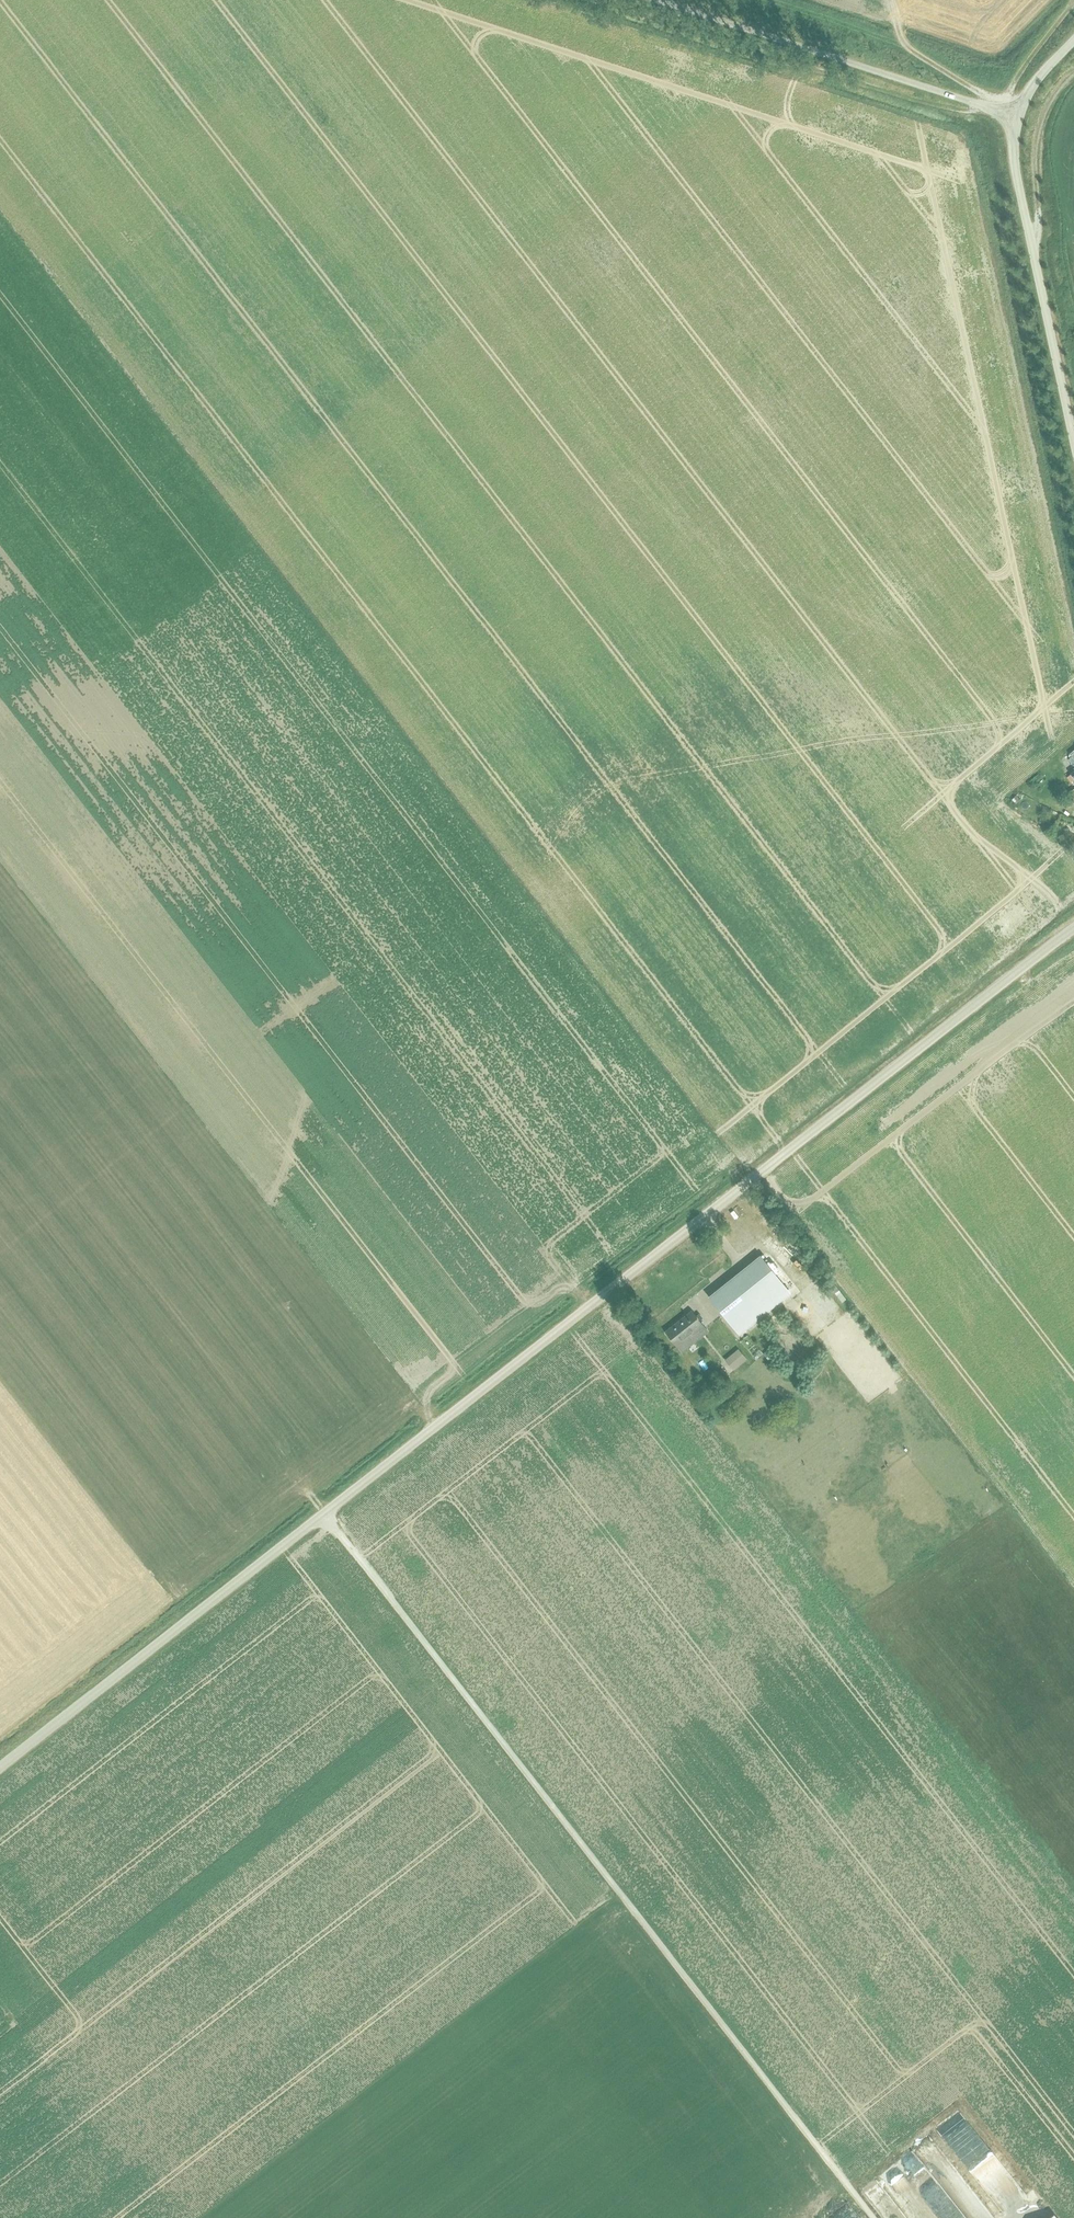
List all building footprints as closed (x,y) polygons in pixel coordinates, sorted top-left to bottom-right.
[(1020,800),(1016,796),(1012,800),(1016,804),(1020,800)] [(751,1311),(784,1285),(761,1256),(709,1297),(737,1331),(755,1316),(751,1311)] [(695,1309),(676,1324),(665,1332),(677,1346),(699,1329),(695,1324),(702,1319),(695,1309)] [(728,1357),(736,1366),(746,1357),(739,1349),(728,1357)] [(850,1368),(858,1367),(856,1359),(849,1361),(850,1368)] [(928,2196),(939,2188),(922,2165),(911,2173),(928,2196)] [(887,2197),(875,2206),(884,2217),(902,2217),(887,2197)] [(845,2209),(837,2217),(854,2217),(845,2209)]
